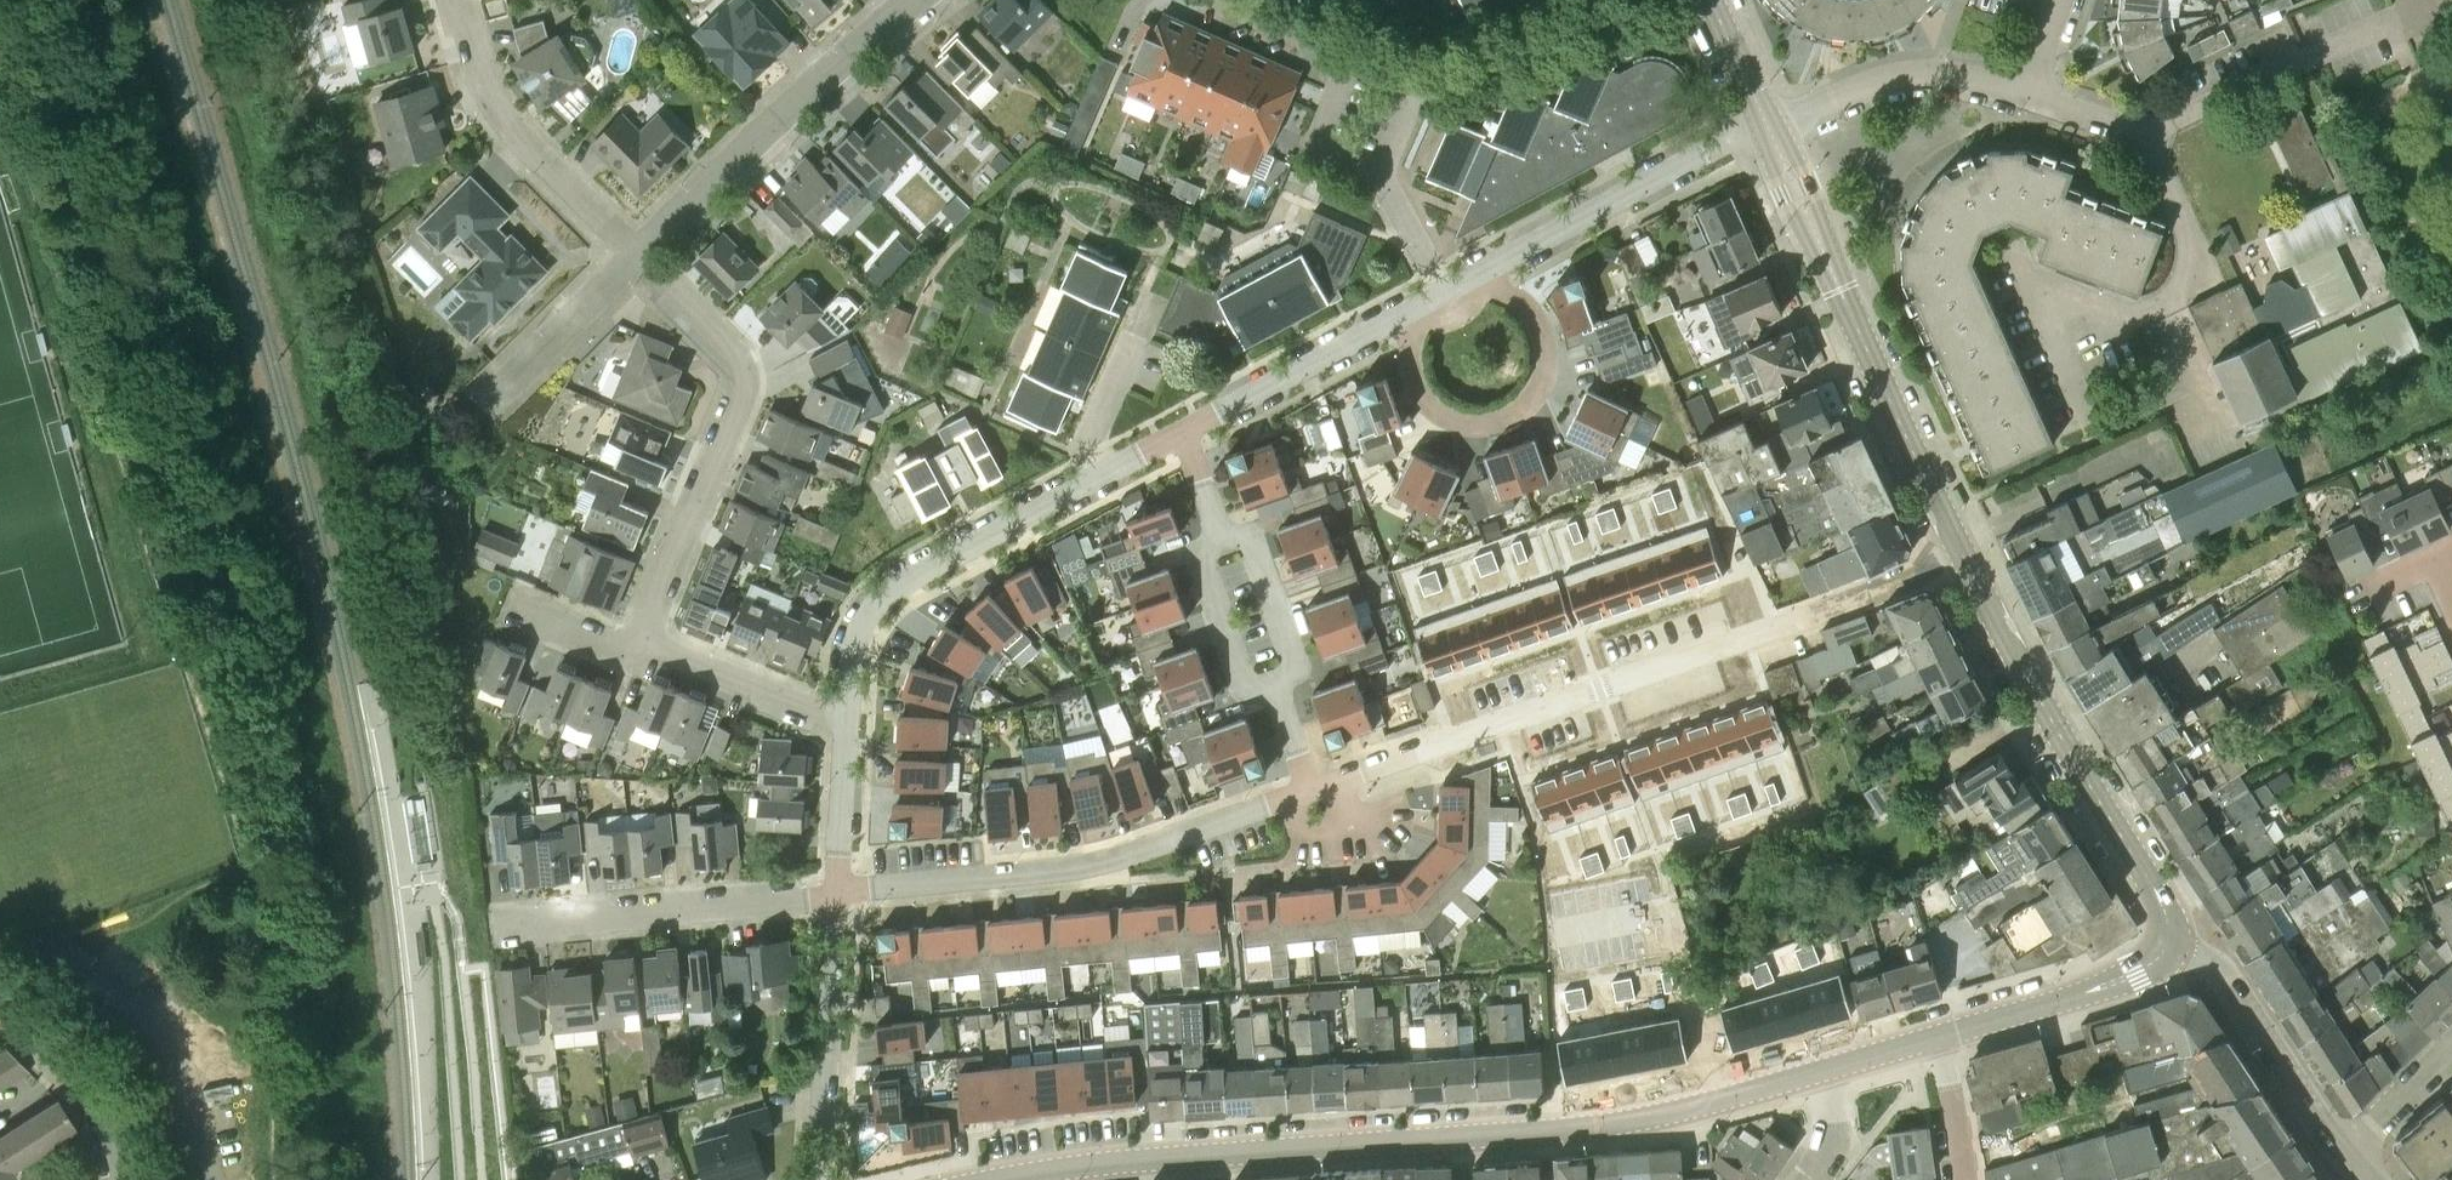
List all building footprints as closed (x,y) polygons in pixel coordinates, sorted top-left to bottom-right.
[(371,62),(415,49),(403,7),(390,10),(387,0),(363,0),(341,6),(347,26),(359,22),(371,62)] [(694,32),(744,86),(777,55),(769,46),(782,34),(751,0),(729,0),(694,32)] [(798,5),(813,23),(834,6),(831,3),(834,0),(787,0),(794,9),(798,5)] [(1054,12),(1042,0),(993,0),(978,15),(1014,51),(1054,12)] [(1388,0),(1450,28),(1469,19),(1472,26),(1473,25),(1473,24),(1504,10),(1502,6),(1516,0),(1517,4),(1526,0),(1388,0)] [(1796,23),(1809,0),(1774,0),(1771,3),(1776,7),(1771,13),(1781,22),(1787,16),(1796,23)] [(1825,36),(1834,0),(1809,0),(1796,23),(1807,28),(1803,36),(1816,41),(1819,33),(1825,36)] [(1857,40),(1855,0),(1834,0),(1825,36),(1831,37),(1831,45),(1844,47),(1845,38),(1857,40)] [(1888,34),(1877,0),(1855,0),(1857,40),(1868,37),(1870,46),(1883,43),(1882,35),(1888,34)] [(1917,19),(1903,0),(1877,0),(1888,34),(1894,30),(1898,38),(1910,32),(1906,24),(1917,19)] [(1917,19),(1925,10),(1931,16),(1941,7),(1935,1),(1935,0),(1903,0),(1917,19)] [(2163,0),(2112,0),(2111,6),(2120,7),(2119,19),(2161,17),(2163,0)] [(2264,15),(2279,10),(2275,0),(2260,6),(2264,15)] [(2279,10),(2293,4),(2292,0),(2275,0),(2279,10)] [(2242,14),(2246,24),(2251,33),(2260,29),(2251,10),(2242,14)] [(1127,94),(1229,139),(1221,159),(1252,172),(1262,151),(1266,153),(1303,69),(1302,69),(1299,74),(1163,13),(1157,27),(1144,21),(1134,42),(1141,45),(1130,68),(1137,72),(1135,76),(1122,70),(1114,88),(1127,94)] [(304,14),(292,17),(297,32),(308,28),(304,14)] [(2228,21),(2233,30),(2246,24),(2242,14),(2228,21)] [(2125,50),(2165,36),(2161,17),(2119,19),(2121,31),(2112,32),(2115,46),(2123,44),(2125,50)] [(571,122),(592,100),(578,85),(588,79),(559,32),(549,39),(544,20),(514,28),(521,50),(525,58),(518,62),(543,103),(550,98),(555,106),(571,122)] [(2246,24),(2233,30),(2237,40),(2251,33),(2246,24)] [(1013,83),(1022,73),(977,27),(964,40),(960,36),(962,34),(958,31),(941,48),(943,50),(942,52),(944,55),(937,62),(969,95),(986,78),(995,87),(1006,76),(1013,83)] [(2214,33),(2221,48),(2231,43),(2224,29),(2214,33)] [(2212,52),(2221,48),(2214,33),(2205,38),(2212,52)] [(2165,36),(2125,50),(2128,56),(2120,60),(2126,72),(2134,68),(2140,80),(2174,54),(2165,36)] [(2203,57),(2212,52),(2205,38),(2196,42),(2203,57)] [(2194,61),(2203,57),(2196,42),(2187,47),(2194,61)] [(1680,74),(1677,70),(1674,68),(1672,66),(1670,65),(1665,62),(1660,61),(1657,60),(1652,60),(1649,60),(1646,60),(1643,61),(1641,62),(1638,63),(1619,73),(1613,70),(1615,65),(1580,50),(1555,107),(1549,104),(1551,100),(1516,85),(1491,141),(1485,139),(1487,134),(1452,119),(1426,177),(1475,199),(1472,206),(1481,223),(1454,238),(1455,239),(1668,125),(1670,123),(1673,121),(1675,119),(1678,117),(1680,115),(1682,112),(1683,110),(1684,107),(1685,105),(1686,102),(1686,100),(1687,95),(1687,92),(1686,90),(1686,87),(1685,85),(1685,83),(1684,80),(1683,78),(1681,76),(1680,74)] [(1076,157),(1108,85),(1117,63),(1102,56),(1061,150),(1076,157)] [(904,85),(885,104),(937,156),(956,136),(946,127),(965,108),(927,70),(908,89),(904,85)] [(375,103),(392,165),(444,150),(432,109),(439,107),(433,86),(375,103)] [(1078,104),(1071,101),(1066,102),(1062,111),(1073,116),(1078,104)] [(2241,421),(2262,411),(2265,418),(2367,371),(2369,375),(2424,350),(2362,217),(2352,195),(2322,129),(2313,133),(2301,107),(2269,121),(2302,193),(2332,180),(2341,200),(2267,234),(2283,268),(2297,261),(2307,283),(2295,288),(2281,279),(2266,285),(2265,302),(2253,308),(2241,282),(2189,306),(2214,360),(2213,361),(2241,421)] [(640,128),(624,113),(593,144),(608,160),(612,156),(643,188),(640,191),(641,192),(689,144),(658,113),(640,128)] [(1062,138),(1069,122),(1056,116),(1049,132),(1062,138)] [(888,177),(915,151),(883,119),(864,137),(856,129),(837,148),(870,182),(882,170),(888,177)] [(705,124),(694,135),(705,146),(716,135),(705,124)] [(2048,235),(2068,186),(2076,164),(2056,156),(2055,158),(2045,154),(2046,152),(2044,151),(2042,156),(2027,150),(2008,151),(2010,221),(2048,235)] [(1115,167),(1127,172),(1133,156),(1121,151),(1115,167)] [(1983,232),(2010,221),(2008,151),(1988,151),(1974,158),(1972,153),(1970,154),(1971,156),(1961,161),(1960,158),(1958,159),(1960,164),(1946,170),(1932,185),(1983,232)] [(1011,162),(1001,152),(991,162),(1001,172),(1011,162)] [(1133,156),(1127,172),(1139,178),(1146,162),(1133,156)] [(870,199),(846,174),(829,157),(817,168),(812,163),(804,171),(802,170),(786,186),(821,221),(838,205),(852,218),(870,199)] [(1292,168),(1284,187),(1302,195),(1310,177),(1292,168)] [(482,258),(435,305),(470,340),(491,320),(495,323),(538,280),(531,273),(529,273),(529,257),(531,257),(533,256),(512,235),(508,238),(497,227),(510,215),(471,176),(418,229),(440,252),(458,234),(482,258)] [(1170,192),(1182,197),(1190,181),(1178,176),(1170,192)] [(1190,181),(1182,197),(1194,203),(1202,186),(1190,181)] [(1972,261),(1983,232),(1932,185),(1918,199),(1913,214),(1908,213),(1903,226),(1908,228),(1902,243),(1902,262),(1972,261)] [(2058,265),(2089,277),(2116,205),(2096,197),(2096,199),(2086,196),(2087,193),(2068,186),(2048,235),(2039,257),(2058,265)] [(1707,243),(1745,227),(1731,196),(1710,206),(1709,203),(1699,207),(1700,210),(1694,213),(1707,243)] [(790,235),(803,222),(779,198),(765,211),(790,235)] [(2116,205),(2089,277),(2139,295),(2166,224),(2145,216),(2145,218),(2135,214),(2136,212),(2116,205)] [(1289,242),(1253,261),(1223,277),(1217,291),(1180,275),(1157,328),(1216,354),(1241,340),(1245,347),(1247,347),(1246,346),(1287,324),(1328,302),(1329,303),(1330,302),(1326,294),(1345,285),(1367,235),(1314,211),(1298,246),(1289,242)] [(1205,219),(1197,238),(1216,246),(1224,228),(1205,219)] [(803,222),(790,235),(800,245),(814,231),(804,221),(803,222)] [(2241,249),(2231,224),(2215,231),(2225,255),(2241,249)] [(917,238),(928,248),(938,237),(927,227),(917,238)] [(1013,227),(1005,246),(1022,254),(1031,235),(1013,227)] [(1708,280),(1725,273),(1725,274),(1759,259),(1745,227),(1707,243),(1694,249),(1708,280)] [(730,296),(757,269),(724,234),(696,261),(730,296)] [(1630,277),(1646,270),(1633,243),(1617,251),(1630,277)] [(1128,271),(1110,263),(1113,258),(1109,257),(1107,262),(1097,257),(1099,253),(1080,244),(1078,249),(1061,287),(1065,289),(1046,330),(1029,370),(1025,368),(1007,409),(1005,413),(1024,422),(1027,417),(1037,421),(1035,426),(1038,428),(1040,423),(1058,431),(1074,394),(1083,398),(1084,397),(1083,396),(1101,355),(1119,313),(1120,313),(1121,312),(1112,308),(1128,271)] [(882,286),(900,266),(884,252),(867,272),(882,286)] [(1911,310),(1919,329),(1989,298),(1972,261),(1902,262),(1903,282),(1910,297),(1905,299),(1906,301),(1909,300),(1913,309),(1911,310)] [(1646,270),(1630,277),(1634,285),(1650,278),(1646,270)] [(1564,284),(1552,288),(1554,292),(1547,298),(1551,304),(1555,309),(1560,308),(1564,321),(1561,322),(1563,328),(1565,335),(1567,342),(1567,348),(1570,348),(1570,347),(1585,342),(1580,328),(1595,323),(1584,293),(1587,292),(1581,275),(1563,281),(1564,284)] [(1715,325),(1724,347),(1755,333),(1753,327),(1772,319),(1771,317),(1783,312),(1766,275),(1725,293),(1735,317),(1715,325)] [(809,350),(850,329),(826,304),(824,307),(798,280),(761,316),(789,344),(796,337),(809,350)] [(984,293),(977,308),(995,316),(1001,301),(984,293)] [(1647,323),(1664,317),(1676,311),(1669,294),(1640,306),(1647,323)] [(1932,358),(1941,377),(2011,346),(1989,298),(1919,329),(1928,348),(1930,347),(1934,357),(1932,358)] [(896,304),(885,330),(903,337),(913,312),(896,304)] [(1740,382),(1749,403),(1780,389),(1778,384),(1797,375),(1796,373),(1808,368),(1791,331),(1749,350),(1759,373),(1740,382)] [(614,397),(656,414),(678,424),(692,390),(676,384),(678,378),(672,364),(667,362),(674,346),(640,332),(614,397)] [(1652,349),(1648,337),(1639,340),(1643,352),(1652,349)] [(802,411),(852,432),(855,423),(883,409),(848,339),(831,348),(809,359),(817,374),(802,411)] [(1594,354),(1599,369),(1627,358),(1622,344),(1594,354)] [(1954,406),(1963,427),(2033,396),(2011,346),(1941,377),(1949,396),(1951,395),(1956,405),(1954,406)] [(1627,358),(1599,369),(1604,383),(1633,373),(1658,364),(1653,349),(1627,358)] [(953,364),(945,382),(963,390),(970,372),(953,364)] [(1363,452),(1392,442),(1387,428),(1412,419),(1412,420),(1414,418),(1410,413),(1406,408),(1399,411),(1394,398),(1398,396),(1395,387),(1392,378),(1376,382),(1375,379),(1357,385),(1364,403),(1366,402),(1377,431),(1358,437),(1363,452)] [(1810,459),(1850,440),(1840,419),(1832,423),(1816,387),(1774,406),(1789,438),(1772,446),(1768,438),(1755,444),(1744,419),(1710,434),(1698,439),(1721,493),(1753,480),(1810,459)] [(1577,413),(1629,438),(1641,413),(1591,390),(1591,389),(1589,388),(1577,413)] [(2033,396),(1963,427),(1971,445),(1973,444),(1977,453),(1975,454),(1984,474),(2054,443),(2033,396)] [(936,399),(918,408),(927,426),(945,417),(936,399)] [(823,429),(768,407),(756,437),(811,459),(823,429)] [(613,443),(622,446),(615,465),(661,484),(671,460),(669,455),(663,453),(672,432),(620,410),(609,441),(613,443)] [(1575,452),(1572,453),(1582,480),(1613,470),(1617,462),(1629,438),(1577,413),(1565,438),(1568,439),(1568,438),(1579,444),(1575,452)] [(923,455),(922,454),(896,468),(924,519),(949,506),(944,496),(977,479),(982,488),(1001,478),(966,414),(938,429),(947,447),(925,459),(923,455)] [(1333,417),(1318,422),(1328,451),(1343,446),(1333,417)] [(1698,439),(1710,434),(1706,423),(1694,428),(1698,439)] [(1849,527),(1892,506),(1859,436),(1850,440),(1810,459),(1753,480),(1721,493),(1736,522),(1741,532),(1745,541),(1750,552),(1753,560),(1755,562),(1777,552),(1831,534),(1831,533),(1849,527)] [(1239,482),(1282,467),(1277,454),(1289,450),(1285,439),(1286,438),(1285,437),(1246,451),(1245,448),(1227,454),(1233,472),(1236,471),(1239,482)] [(1568,487),(1558,458),(1544,463),(1536,440),(1537,440),(1536,437),(1510,446),(1525,489),(1538,484),(1542,496),(1568,487)] [(2162,492),(2185,543),(2297,491),(2274,441),(2162,492)] [(1392,442),(1363,452),(1368,466),(1397,456),(1392,442)] [(1512,493),(1525,489),(1510,446),(1484,456),(1485,458),(1493,481),(1479,486),(1490,515),(1516,505),(1512,493)] [(1405,497),(1417,503),(1437,462),(1412,450),(1411,453),(1405,466),(1399,478),(1387,503),(1399,508),(1405,497)] [(1558,458),(1568,487),(1583,482),(1572,453),(1558,458)] [(737,489),(791,511),(796,496),(800,498),(810,472),(767,454),(762,467),(752,463),(747,466),(737,489)] [(856,472),(823,458),(816,474),(850,488),(856,472)] [(1437,462),(1417,503),(1430,509),(1424,520),(1436,526),(1460,476),(1460,477),(1461,474),(1437,462)] [(2438,470),(2451,498),(2451,465),(2451,464),(2438,470)] [(1300,505),(1329,495),(1325,482),(1324,480),(1302,487),(1298,476),(1286,480),(1282,467),(1239,482),(1248,508),(1251,507),(1251,506),(1295,491),(1300,505)] [(597,491),(582,527),(634,549),(650,512),(622,500),(629,483),(591,468),(584,486),(597,491)] [(2427,483),(2403,494),(2425,540),(2450,528),(2450,526),(2449,527),(2438,504),(2451,498),(2438,470),(2424,477),(2427,483)] [(1340,491),(1341,491),(1336,478),(1325,482),(1329,495),(1339,492),(1340,491)] [(1475,520),(1490,515),(1479,486),(1465,491),(1475,520)] [(1140,487),(1120,497),(1124,505),(1144,495),(1140,487)] [(1669,510),(1678,506),(1671,487),(1662,490),(1669,510)] [(1659,513),(1669,510),(1662,490),(1652,493),(1659,513)] [(1288,553),(1331,538),(1326,525),(1338,521),(1334,508),(1343,504),(1339,492),(1329,495),(1300,505),(1305,518),(1279,527),(1288,553)] [(2051,518),(2004,539),(2013,559),(2090,525),(2100,520),(2087,492),(2048,510),(2051,518)] [(2100,520),(2090,525),(2013,559),(2007,562),(2034,615),(2128,571),(2149,561),(2167,552),(2185,543),(2162,492),(2100,520)] [(2399,552),(2425,540),(2403,494),(2378,506),(2399,550),(2398,550),(2399,552)] [(734,535),(767,549),(773,551),(785,522),(732,500),(720,530),(734,535)] [(1090,562),(1096,576),(1110,570),(1110,572),(1139,562),(1134,548),(1173,534),(1178,532),(1178,533),(1181,532),(1180,530),(1171,505),(1167,507),(1165,500),(1147,507),(1149,513),(1129,520),(1133,530),(1134,534),(1122,538),(1103,545),(1107,556),(1090,562)] [(1612,529),(1621,526),(1614,506),(1605,510),(1612,529)] [(1838,552),(1820,561),(1830,588),(1871,573),(1907,556),(1911,546),(1892,506),(1849,527),(1831,533),(1831,534),(1838,552)] [(2326,531),(2348,576),(2374,564),(2374,562),(2373,563),(2362,540),(2375,534),(2362,506),(2348,513),(2351,519),(2326,531)] [(1603,533),(1612,529),(1605,510),(1596,513),(1603,533)] [(841,531),(800,514),(793,531),(834,548),(841,531)] [(1496,520),(1482,525),(1487,540),(1501,534),(1496,520)] [(1575,542),(1584,539),(1577,520),(1568,523),(1575,542)] [(1736,535),(1741,532),(1736,522),(1731,525),(1736,535)] [(1724,575),(1707,525),(1677,535),(1695,585),(1724,575)] [(519,542),(489,530),(482,527),(474,550),(510,565),(519,542)] [(1069,586),(1093,577),(1088,563),(1076,531),(1053,543),(1069,586)] [(558,561),(559,561),(551,581),(616,608),(635,562),(568,535),(558,561)] [(710,628),(724,633),(732,612),(715,605),(722,589),(724,590),(738,555),(760,564),(767,549),(734,535),(728,550),(722,547),(721,550),(713,547),(683,622),(708,632),(710,628)] [(1695,585),(1677,535),(1649,545),(1667,595),(1695,585)] [(1328,583),(1357,573),(1347,547),(1335,551),(1331,538),(1288,553),(1298,579),(1300,578),(1300,577),(1323,569),(1328,583)] [(1519,562),(1528,559),(1521,539),(1512,542),(1519,562)] [(1638,605),(1667,595),(1649,545),(1621,555),(1638,605)] [(1491,572),(1500,569),(1493,549),(1484,552),(1491,572)] [(1481,575),(1491,572),(1484,552),(1474,555),(1481,575)] [(1610,615),(1638,605),(1621,555),(1593,565),(1610,615)] [(1136,607),(1178,592),(1169,566),(1166,567),(1167,568),(1144,576),(1139,562),(1110,572),(1119,598),(1131,594),(1136,607)] [(1009,584),(1029,622),(1066,603),(1049,565),(1042,568),(1036,572),(1034,567),(1023,573),(1022,570),(1006,578),(1007,581),(1008,581),(1009,584)] [(1581,625),(1610,615),(1593,565),(1564,575),(1581,625)] [(806,569),(803,579),(817,584),(820,574),(806,569)] [(1434,592),(1443,588),(1436,569),(1427,572),(1434,592)] [(2136,587),(2128,571),(2034,615),(2050,646),(2089,626),(2090,627),(2092,626),(2114,616),(2106,602),(2136,587)] [(823,572),(817,587),(844,598),(850,583),(823,572)] [(1425,595),(1434,592),(1427,572),(1418,575),(1425,595)] [(1316,631),(1358,617),(1354,604),(1366,599),(1357,573),(1328,583),(1333,597),(1310,605),(1307,606),(1316,631)] [(1528,588),(1545,637),(1574,627),(1557,577),(1528,588)] [(2176,715),(2113,752),(2131,781),(2210,736),(2211,735),(2208,730),(2282,686),(2268,663),(2314,633),(2282,583),(2213,629),(2243,676),(2176,715)] [(1011,658),(1032,640),(1021,628),(1029,622),(1009,584),(993,598),(991,594),(982,602),(980,600),(967,612),(971,616),(999,647),(999,648),(1011,658)] [(787,585),(784,593),(792,596),(796,588),(787,585)] [(1517,647),(1545,637),(1528,588),(1500,597),(1517,647)] [(1138,651),(1167,640),(1162,627),(1180,620),(1185,619),(1187,618),(1178,592),(1136,607),(1140,620),(1128,624),(1138,651)] [(1900,642),(1947,619),(1935,596),(1925,592),(1882,608),(1889,626),(1896,624),(1904,640),(1900,642)] [(760,639),(774,645),(788,611),(747,594),(728,640),(748,648),(751,643),(758,646),(760,639)] [(1489,657),(1517,647),(1500,597),(1471,607),(1489,657)] [(2050,646),(2065,676),(2111,646),(2108,638),(2160,612),(2154,597),(2114,616),(2092,626),(2090,627),(2089,626),(2050,646)] [(2111,646),(2065,676),(2084,707),(2146,668),(2220,619),(2210,601),(2156,635),(2149,623),(2111,646)] [(820,647),(831,620),(791,603),(788,611),(774,645),(769,657),(802,671),(807,658),(803,657),(809,642),(820,647)] [(1460,667),(1489,657),(1471,607),(1443,617),(1460,667)] [(1829,648),(1849,642),(1872,633),(1865,614),(1821,630),(1822,634),(1823,633),(1829,648)] [(986,651),(993,655),(999,647),(971,616),(960,632),(948,625),(941,634),(939,633),(929,648),(935,651),(969,674),(970,675),(986,651)] [(1355,662),(1384,651),(1375,625),(1363,630),(1358,617),(1316,631),(1325,657),(1328,656),(1350,648),(1355,662)] [(1432,677),(1460,667),(1443,617),(1414,627),(1432,677)] [(1883,684),(1883,683),(1884,683),(1960,645),(1947,619),(1900,642),(1871,657),(1875,668),(1849,677),(1856,694),(1883,684)] [(2362,639),(2383,683),(2449,652),(2443,639),(2420,649),(2416,641),(2397,650),(2394,643),(2391,644),(2384,629),(2362,639)] [(530,683),(517,677),(526,655),(486,638),(473,669),(485,675),(481,684),(508,696),(504,707),(518,712),(530,683)] [(1164,686),(1206,671),(1197,645),(1194,646),(1171,654),(1167,640),(1138,651),(1147,677),(1159,673),(1164,686)] [(1818,676),(1820,676),(1857,662),(1849,642),(1829,648),(1811,655),(1811,656),(1818,676)] [(1925,680),(1931,693),(1973,671),(1960,645),(1884,683),(1883,683),(1883,684),(1891,698),(1925,680)] [(909,695),(944,707),(949,708),(958,681),(966,683),(969,674),(935,651),(928,670),(915,665),(911,677),(908,676),(903,693),(905,694),(909,695)] [(1323,718),(1365,703),(1360,690),(1373,685),(1368,673),(1390,666),(1384,651),(1355,662),(1361,676),(1316,691),(1314,692),(1323,718)] [(2425,716),(2418,702),(2421,701),(2418,693),(2437,684),(2433,676),(2451,667),(2451,659),(2449,652),(2383,683),(2404,727),(2425,716)] [(1818,676),(1811,656),(1797,660),(1808,691),(1823,686),(1820,676),(1818,676)] [(1792,661),(1765,671),(1774,697),(1801,688),(1792,661)] [(541,709),(568,720),(585,678),(558,667),(549,690),(535,684),(523,714),(536,720),(541,709)] [(2146,668),(2084,707),(2100,732),(2144,704),(2147,701),(2162,692),(2146,668)] [(1165,729),(1194,719),(1190,705),(1212,697),(1213,697),(1215,697),(1206,671),(1164,686),(1168,699),(1156,703),(1165,729)] [(1892,732),(1899,749),(1989,701),(1973,671),(1931,693),(1938,707),(1892,732)] [(615,717),(603,712),(612,689),(585,678),(568,720),(594,731),(590,742),(603,747),(615,717)] [(1425,678),(1411,683),(1421,712),(1435,707),(1425,678)] [(635,722),(662,733),(679,691),(652,680),(640,709),(627,704),(615,734),(628,739),(635,722)] [(684,754),(697,759),(710,731),(697,725),(707,702),(679,691),(662,733),(689,743),(684,754)] [(2162,692),(2147,701),(2144,704),(2100,732),(2113,752),(2176,715),(2162,692)] [(901,744),(906,744),(942,746),(947,746),(949,717),(944,717),(944,707),(909,695),(908,715),(903,714),(902,726),(899,726),(898,744),(901,744)] [(1785,750),(1767,700),(1738,710),(1756,760),(1785,750)] [(1365,703),(1323,718),(1326,728),(1324,729),(1330,747),(1348,740),(1347,738),(1387,724),(1386,722),(1385,722),(1382,711),(1370,716),(1365,703)] [(1756,760),(1738,710),(1710,720),(1728,770),(1756,760)] [(1865,724),(1873,738),(1890,728),(1883,714),(1865,724)] [(1213,757),(1255,742),(1246,716),(1243,717),(1244,717),(1199,733),(1194,719),(1165,729),(1171,744),(1192,736),(1196,748),(1208,744),(1213,757)] [(2424,770),(2451,757),(2451,730),(2438,737),(2435,730),(2432,731),(2425,716),(2404,727),(2424,770)] [(1850,730),(1863,727),(1861,717),(1848,720),(1850,730)] [(1728,770),(1710,720),(1682,730),(1699,780),(1728,770)] [(721,758),(723,753),(732,730),(718,725),(707,752),(721,758)] [(1699,780),(1682,730),(1654,740),(1671,789),(1699,780)] [(2210,736),(2131,781),(2146,806),(2224,761),(2216,747),(2210,736)] [(1020,755),(1099,750),(1098,737),(1019,743),(1020,755)] [(1671,789),(1654,740),(1625,750),(1642,799),(1671,789)] [(1255,742),(1213,757),(1217,770),(1205,774),(1209,787),(1249,773),(1250,776),(1267,769),(1261,752),(1259,753),(1255,742)] [(896,787),(899,787),(903,787),(939,789),(945,789),(946,760),(941,760),(942,746),(906,744),(905,758),(900,757),(900,769),(897,769),(896,787)] [(2224,761),(2146,806),(2161,829),(2199,807),(2191,795),(2203,795),(2257,762),(2248,746),(2224,761)] [(1067,757),(1069,766),(1072,784),(1073,784),(1081,818),(1080,819),(1081,823),(1081,826),(1100,821),(1099,819),(1110,816),(1108,811),(1126,807),(1127,806),(1115,773),(1114,773),(1112,766),(1108,753),(1095,756),(1094,751),(1067,757)] [(2010,833),(2053,805),(2052,802),(2051,803),(2033,774),(2024,779),(2023,778),(2019,781),(2000,751),(1936,793),(1954,821),(1966,813),(1987,846),(2009,832),(2010,833)] [(782,798),(801,799),(802,784),(806,784),(807,754),(762,752),(761,781),(762,781),(783,782),(782,798)] [(1635,802),(1618,752),(1589,762),(1606,812),(1635,802)] [(1127,806),(1126,807),(1128,811),(1127,811),(1128,814),(1146,807),(1145,805),(1155,801),(1153,796),(1167,791),(1159,768),(1155,757),(1141,762),(1139,756),(1112,766),(1114,773),(1115,773),(1127,806)] [(518,770),(517,763),(510,757),(504,757),(505,771),(518,770)] [(2451,810),(2451,757),(2424,770),(2445,814),(2451,810)] [(592,759),(578,759),(578,773),(592,773),(592,759)] [(612,770),(609,761),(602,759),(598,771),(610,776),(612,770)] [(1054,761),(1026,764),(1029,788),(1030,788),(1034,823),(1033,824),(1033,829),(1033,832),(1052,830),(1052,827),(1063,826),(1062,820),(1080,819),(1081,818),(1073,784),(1072,784),(1069,766),(1068,766),(1055,767),(1054,761)] [(1881,820),(1928,790),(1910,761),(1863,791),(1865,793),(1881,820)] [(1606,812),(1589,762),(1560,772),(1578,822),(1606,812)] [(1159,768),(1167,791),(1170,798),(1184,793),(1174,764),(1159,768)] [(1013,765),(989,767),(984,773),(986,786),(988,809),(990,834),(990,836),(1009,834),(1009,832),(1020,831),(1019,825),(1033,824),(1034,823),(1030,788),(1029,788),(1015,790),(1013,765)] [(1505,819),(1505,805),(1491,804),(1490,789),(1491,765),(1444,781),(1444,795),(1440,795),(1440,812),(1491,812),(1491,819),(1505,819)] [(1578,822),(1560,772),(1531,782),(1549,832),(1578,822)] [(717,776),(702,777),(703,793),(718,792),(717,776)] [(762,781),(761,796),(760,796),(758,826),(803,829),(805,800),(801,800),(801,799),(782,798),(783,782),(762,781)] [(2199,807),(2161,829),(2178,857),(2257,811),(2276,799),(2268,786),(2258,793),(2261,799),(2258,801),(2251,790),(2249,791),(2243,781),(2199,807)] [(1781,801),(1774,782),(1765,785),(1771,804),(1781,801)] [(943,804),(938,803),(939,789),(903,787),(902,802),(897,801),(896,815),(891,815),(890,834),(909,835),(909,832),(941,833),(943,804)] [(1752,811),(1746,791),(1736,795),(1743,814),(1752,811)] [(1743,814),(1736,795),(1727,798),(1734,818),(1743,814)] [(1505,805),(1505,819),(1519,820),(1519,812),(1519,805),(1505,805)] [(1959,911),(1968,905),(2076,840),(2053,805),(2010,833),(2009,832),(1987,846),(1972,855),(1981,869),(1955,884),(1964,899),(1956,905),(1959,911)] [(727,864),(726,855),(723,823),(723,819),(692,821),(691,809),(677,810),(680,843),(694,842),(697,867),(727,864)] [(513,885),(542,882),(538,837),(511,839),(508,811),(491,813),(496,861),(511,860),(513,885)] [(1696,831),(1689,811),(1680,814),(1687,834),(1696,831)] [(2257,811),(2178,857),(2200,890),(2274,843),(2263,826),(2265,824),(2257,811)] [(629,827),(634,873),(663,870),(660,845),(674,843),(671,812),(657,813),(658,825),(629,827)] [(1443,841),(1492,856),(1491,821),(1491,819),(1491,812),(1440,812),(1440,828),(1443,828),(1443,841)] [(1687,834),(1680,814),(1671,818),(1678,837),(1687,834)] [(2435,817),(2414,818),(2415,836),(2435,835),(2435,817)] [(605,876),(634,873),(629,827),(600,830),(599,819),(585,820),(588,852),(602,851),(605,876)] [(538,837),(542,882),(571,879),(569,854),(583,852),(580,821),(565,823),(566,834),(538,837)] [(723,823),(726,855),(740,854),(738,830),(737,822),(723,823)] [(1631,853),(1624,834),(1615,837),(1622,857),(1631,853)] [(2131,927),(2112,897),(2076,840),(1968,905),(1970,909),(1965,912),(1975,928),(2026,895),(2029,901),(1997,922),(2018,955),(2010,960),(2016,971),(2074,956),(2091,946),(2094,951),(2131,927)] [(1463,909),(1472,898),(1462,888),(1492,856),(1443,841),(1434,850),(1432,848),(1420,860),(1457,894),(1452,899),(1463,909)] [(2200,890),(2217,917),(2300,863),(2293,852),(2283,859),(2278,851),(2243,874),(2239,867),(2274,844),(2274,843),(2200,890)] [(1605,870),(1598,851),(1589,854),(1596,874),(1605,870)] [(1596,874),(1589,854),(1580,857),(1587,877),(1596,874)] [(1452,899),(1457,894),(1420,860),(1409,872),(1412,875),(1403,884),(1425,928),(1452,899)] [(2317,890),(2300,863),(2217,917),(2244,959),(2282,936),(2285,939),(2351,898),(2349,895),(2351,894),(2339,875),(2317,890)] [(2390,880),(2399,895),(2414,886),(2405,871),(2390,880)] [(1378,932),(1425,928),(1403,884),(1391,885),(1390,882),(1374,883),(1378,932)] [(1349,884),(1340,885),(1331,885),(1332,887),(1332,891),(1334,915),(1351,913),(1353,933),(1378,932),(1374,883),(1357,885),(1349,886),(1349,884)] [(1345,945),(1354,944),(1353,933),(1351,913),(1334,915),(1332,891),(1332,887),(1324,888),(1307,890),(1312,939),(1336,937),(1337,945),(1345,945)] [(1285,920),(1287,940),(1312,939),(1307,890),(1291,891),(1282,892),(1282,890),(1273,891),(1265,892),(1265,894),(1268,922),(1285,920)] [(1278,951),(1287,951),(1287,940),(1285,920),(1268,922),(1265,894),(1257,895),(1240,896),(1240,900),(1233,901),(1235,920),(1241,920),(1243,945),(1248,945),(1270,943),(1270,952),(1278,951)] [(2285,939),(2282,936),(2244,959),(2279,1013),(2317,989),(2317,990),(2380,943),(2376,936),(2390,927),(2369,894),(2354,903),(2351,898),(2285,939)] [(2449,895),(2432,902),(2451,949),(2451,902),(2449,895)] [(1472,898),(1463,909),(1473,919),(1483,908),(1472,898)] [(1166,904),(1150,905),(1154,955),(1180,952),(1178,928),(1194,927),(1192,905),(1192,901),(1191,899),(1183,900),(1174,901),(1174,903),(1166,904)] [(1192,905),(1194,927),(1178,928),(1180,952),(1182,973),(1198,971),(1196,951),(1220,948),(1222,948),(1219,921),(1226,921),(1224,902),(1217,902),(1217,899),(1200,900),(1192,901),(1192,905)] [(1917,911),(1913,899),(1901,902),(1905,915),(1917,911)] [(1125,908),(1125,906),(1116,907),(1107,908),(1108,910),(1108,913),(1110,937),(1115,937),(1126,936),(1129,957),(1154,955),(1150,905),(1133,907),(1125,908)] [(1112,959),(1113,968),(1130,966),(1129,957),(1126,936),(1115,937),(1110,937),(1108,913),(1108,910),(1099,910),(1083,912),(1088,961),(1112,959)] [(1041,916),(1041,920),(1044,944),(1051,943),(1060,942),(1062,964),(1088,961),(1083,912),(1067,914),(1058,915),(1058,913),(1049,913),(1041,914),(1041,916)] [(1046,966),(1046,974),(1063,973),(1062,964),(1060,942),(1051,943),(1044,944),(1041,920),(1041,916),(1033,917),(1016,919),(1021,968),(1046,966)] [(977,951),(984,950),(993,949),(995,970),(1021,968),(1016,919),(1000,920),(992,921),(991,919),(983,920),(974,921),(974,923),(975,926),(977,951)] [(1856,934),(1852,920),(1836,925),(1841,939),(1856,934)] [(979,972),(980,981),(996,979),(995,971),(995,970),(993,949),(984,950),(977,951),(975,926),(974,923),(966,924),(950,925),(955,974),(979,972)] [(910,957),(919,956),(927,956),(929,977),(955,974),(950,925),(933,927),(925,928),(925,926),(916,927),(907,928),(908,930),(908,933),(910,957)] [(911,979),(912,988),(922,987),(930,987),(929,977),(927,956),(919,956),(910,957),(908,933),(908,930),(897,931),(897,929),(878,930),(880,949),(884,948),(887,982),(911,979)] [(2436,974),(2451,992),(2451,960),(2449,963),(2427,938),(2413,950),(2435,975),(2436,974)] [(1915,960),(1907,962),(1883,969),(1895,1007),(1919,1000),(1943,993),(1927,940),(1910,945),(1915,960)] [(788,993),(787,977),(791,976),(787,941),(752,944),(753,953),(735,955),(739,997),(755,995),(756,999),(759,1002),(763,1005),(769,1008),(777,1007),(779,1006),(782,1004),(785,1000),(788,993)] [(1821,961),(1813,942),(1804,945),(1811,965),(1821,961)] [(1345,945),(1337,945),(1338,958),(1355,956),(1354,950),(1354,944),(1345,945)] [(1811,965),(1804,945),(1795,949),(1802,968),(1811,965)] [(652,1009),(684,1006),(678,947),(661,949),(661,955),(647,956),(652,1009)] [(714,1019),(724,1018),(721,979),(710,980),(707,949),(691,950),(694,974),(684,975),(688,1010),(712,1007),(714,1019)] [(1278,951),(1270,952),(1271,958),(1271,964),(1288,963),(1288,955),(1287,951),(1278,951)] [(625,1026),(624,1011),(640,1010),(635,956),(606,959),(608,977),(593,978),(598,1027),(598,1029),(625,1026)] [(1355,956),(1338,958),(1339,969),(1356,968),(1355,956)] [(1426,958),(1427,974),(1441,973),(1440,957),(1426,958)] [(1400,972),(1399,964),(1393,958),(1384,959),(1386,974),(1400,972)] [(1775,979),(1767,960),(1758,963),(1766,983),(1775,979)] [(1288,963),(1271,964),(1272,976),(1289,975),(1288,963)] [(1766,983),(1758,963),(1749,967),(1757,986),(1766,983)] [(1130,971),(1130,966),(1113,968),(1114,980),(1131,979),(1130,971)] [(2317,989),(2279,1013),(2297,1041),(2334,1016),(2332,1013),(2366,988),(2371,984),(2370,983),(2357,966),(2328,988),(2331,993),(2323,999),(2317,990),(2317,989)] [(2407,1003),(2435,1034),(2451,1018),(2451,992),(2436,974),(2435,975),(2418,992),(2393,966),(2382,974),(2393,987),(2406,1004),(2407,1003)] [(540,1007),(548,1006),(545,975),(530,977),(529,967),(499,970),(505,1030),(541,1027),(540,1007)] [(549,977),(555,1032),(598,1027),(593,978),(593,973),(576,974),(575,967),(562,969),(562,975),(549,977)] [(1675,990),(1671,969),(1661,971),(1665,991),(1675,990)] [(1862,1017),(1895,1007),(1883,969),(1851,979),(1862,1017)] [(1198,971),(1182,973),(1183,984),(1199,983),(1198,971)] [(1064,985),(1063,973),(1046,974),(1048,987),(1064,985)] [(1852,1014),(1840,973),(1816,980),(1828,1021),(1852,1014)] [(1636,997),(1632,977),(1622,979),(1626,999),(1636,997)] [(981,993),(997,992),(996,979),(980,981),(980,986),(981,993)] [(1131,979),(1114,980),(1115,992),(1132,990),(1131,979)] [(1626,999),(1622,979),(1612,980),(1616,1001),(1626,999)] [(1828,1021),(1816,980),(1792,987),(1804,1028),(1828,1021)] [(1504,985),(1505,994),(1517,994),(1517,984),(1504,985)] [(1716,1004),(1711,984),(1701,986),(1707,1006),(1716,1004)] [(1064,985),(1048,987),(1049,998),(1065,997),(1064,985)] [(1345,1059),(1349,1103),(1381,1101),(1377,1027),(1377,1016),(1376,1016),(1373,985),(1354,986),(1358,1046),(1344,1047),(1345,1059)] [(1587,1006),(1583,986),(1574,988),(1578,1008),(1587,1006)] [(913,1000),(931,998),(930,987),(922,987),(912,988),(913,1000)] [(1804,1028),(1792,987),(1769,994),(1781,1035),(1804,1028)] [(1578,1008),(1574,988),(1564,990),(1568,1010),(1578,1008)] [(2334,1016),(2297,1041),(2324,1083),(2361,1059),(2361,1060),(2396,1034),(2410,1057),(2435,1034),(2407,1003),(2406,1004),(2360,1040),(2365,1048),(2358,1053),(2341,1027),(2375,1000),(2366,988),(2332,1013),(2334,1016)] [(2122,1067),(2227,1037),(2199,994),(2189,991),(2081,1023),(2088,1045),(2097,1076),(2123,1068),(2122,1067)] [(997,992),(981,993),(982,1005),(999,1003),(997,992)] [(1781,1035),(1769,994),(1745,1001),(1757,1042),(1781,1035)] [(875,996),(877,1016),(892,1015),(890,995),(875,996)] [(1185,1071),(1186,1114),(1227,1111),(1226,1068),(1225,1064),(1199,1066),(1204,1059),(1202,1042),(1222,1040),(1218,996),(1181,999),(1185,1071)] [(931,998),(913,1000),(915,1012),(932,1010),(931,998)] [(1152,1116),(1186,1114),(1185,1071),(1181,999),(1145,1002),(1148,1036),(1147,1036),(1150,1073),(1150,1082),(1150,1083),(1152,1116)] [(1077,1002),(1079,1017),(1093,1016),(1091,1001),(1077,1002)] [(1757,1042),(1745,1001),(1721,1008),(1733,1049),(1757,1042)] [(1064,1018),(1079,1017),(1077,1002),(1063,1004),(1064,1018)] [(1479,1095),(1511,1093),(1506,1006),(1505,1007),(1504,1003),(1488,1004),(1491,1051),(1476,1053),(1479,1095)] [(1028,1007),(1029,1022),(1043,1021),(1042,1006),(1028,1007)] [(1506,1006),(1511,1093),(1545,1091),(1542,1048),(1524,1049),(1521,1006),(1506,1006)] [(1015,1023),(1029,1022),(1028,1007),(1014,1009),(1015,1023)] [(979,1012),(980,1027),(994,1025),(993,1011),(979,1012)] [(1258,1109),(1290,1107),(1287,1064),(1286,1051),(1270,1043),(1268,1011),(1251,1012),(1251,1015),(1252,1015),(1253,1024),(1256,1068),(1258,1109)] [(1446,1097),(1479,1095),(1476,1053),(1449,1054),(1458,1047),(1457,1011),(1440,1012),(1446,1097)] [(966,1028),(980,1027),(979,1012),(964,1014),(966,1028)] [(1414,1099),(1446,1097),(1440,1012),(1424,1013),(1427,1056),(1410,1057),(1414,1099)] [(1227,1111),(1258,1109),(1256,1068),(1253,1024),(1252,1015),(1251,1015),(1235,1016),(1239,1067),(1226,1068),(1227,1111)] [(1381,1101),(1414,1099),(1410,1057),(1396,1058),(1392,1015),(1377,1016),(1377,1027),(1381,1101)] [(1688,1058),(1680,1017),(1655,1021),(1663,1063),(1688,1058)] [(884,1064),(914,1061),(913,1046),(927,1045),(924,1018),(877,1023),(879,1039),(882,1039),(882,1046),(880,1047),(880,1049),(883,1049),(884,1064)] [(1316,1106),(1349,1103),(1345,1059),(1330,1060),(1327,1019),(1311,1020),(1312,1032),(1316,1106)] [(1287,1064),(1290,1107),(1316,1106),(1312,1032),(1311,1020),(1294,1020),(1297,1063),(1287,1064)] [(1663,1063),(1655,1021),(1631,1026),(1639,1068),(1663,1063)] [(642,1026),(646,1072),(663,1070),(659,1024),(642,1026)] [(1639,1068),(1631,1026),(1607,1031),(1615,1072),(1639,1068)] [(1615,1072),(1607,1031),(1583,1035),(1591,1077),(1615,1072)] [(2361,1059),(2324,1083),(2341,1110),(2353,1111),(2410,1057),(2396,1034),(2361,1060),(2361,1059)] [(1591,1077),(1583,1035),(1558,1040),(1566,1082),(1591,1077)] [(1107,1056),(1112,1102),(1127,1101),(1126,1098),(1134,1097),(1135,1100),(1137,1100),(1135,1084),(1150,1083),(1150,1082),(1150,1073),(1147,1036),(1105,1040),(1107,1057),(1107,1056)] [(1977,1109),(2019,1098),(2056,1087),(2048,1057),(2042,1036),(1969,1057),(1972,1071),(1966,1073),(1970,1086),(1977,1109)] [(2148,1122),(2261,1086),(2227,1037),(2122,1067),(2123,1068),(2129,1092),(2187,1076),(2193,1086),(2133,1103),(2133,1106),(2137,1122),(2138,1125),(2148,1122)] [(2097,1076),(2088,1045),(2074,1049),(2083,1079),(2097,1076)] [(2074,1049),(2061,1053),(2070,1083),(2083,1079),(2074,1049)] [(8,1050),(0,1055),(0,1087),(27,1070),(8,1050)] [(2061,1053),(2048,1057),(2056,1087),(2070,1083),(2061,1053)] [(959,1069),(961,1098),(962,1098),(964,1117),(979,1116),(979,1113),(987,1113),(987,1115),(989,1115),(984,1067),(983,1054),(957,1056),(959,1069)] [(1097,1104),(1112,1102),(1107,1056),(1107,1057),(1083,1059),(1087,1105),(1089,1104),(1089,1103),(1097,1101),(1097,1104)] [(1085,1105),(1087,1105),(1083,1059),(1058,1061),(1063,1107),(1077,1106),(1077,1103),(1085,1102),(1085,1105)] [(891,1124),(892,1136),(918,1105),(916,1075),(914,1061),(884,1064),(886,1078),(874,1080),(878,1124),(889,1122),(889,1124),(891,1124)] [(1048,1109),(1063,1107),(1058,1061),(1033,1063),(1038,1110),(1040,1109),(1040,1107),(1047,1106),(1048,1109)] [(1036,1110),(1038,1110),(1033,1063),(1009,1065),(1013,1112),(1028,1111),(1028,1108),(1036,1107),(1036,1110)] [(998,1113),(1013,1112),(1009,1065),(984,1067),(989,1115),(991,1114),(991,1112),(998,1111),(998,1113)] [(732,1087),(731,1074),(722,1075),(722,1074),(696,1081),(699,1098),(725,1091),(724,1088),(732,1087)] [(2261,1086),(2148,1122),(2161,1164),(2165,1176),(2169,1175),(2169,1174),(2239,1151),(2251,1165),(2292,1133),(2261,1086)] [(639,1115),(634,1094),(614,1100),(620,1121),(639,1115)] [(2450,1104),(2443,1096),(2420,1114),(2422,1116),(2394,1139),(2394,1146),(2421,1179),(2429,1179),(2451,1160),(2451,1102),(2450,1104)] [(918,1105),(892,1136),(906,1135),(907,1147),(951,1143),(950,1131),(965,1130),(964,1117),(962,1098),(961,1098),(947,1100),(947,1102),(918,1105)] [(2026,1121),(2019,1098),(1977,1109),(1984,1132),(2026,1121)] [(15,1177),(9,1169),(75,1127),(58,1100),(0,1137),(0,1179),(10,1179),(15,1177)] [(608,1124),(603,1103),(585,1107),(590,1128),(608,1124)] [(694,1140),(706,1179),(763,1179),(767,1179),(754,1136),(774,1130),(767,1106),(726,1119),(730,1130),(694,1140)] [(660,1111),(623,1122),(631,1151),(632,1157),(670,1146),(660,1111)] [(631,1151),(623,1122),(576,1135),(559,1139),(530,1148),(523,1149),(531,1179),(575,1179),(572,1168),(631,1151)] [(2117,1128),(2100,1134),(2114,1177),(2147,1168),(2161,1164),(2148,1122),(2138,1125),(2137,1122),(2117,1128)] [(526,1134),(530,1148),(559,1139),(555,1127),(526,1134)] [(1926,1127),(1891,1132),(1892,1140),(1881,1142),(1875,1144),(1870,1148),(1868,1151),(1866,1153),(1879,1164),(1892,1162),(1893,1179),(1903,1178),(1903,1179),(1934,1179),(1926,1127)] [(1733,1179),(1742,1179),(1747,1173),(1757,1179),(1769,1179),(1793,1146),(1770,1130),(1754,1154),(1730,1138),(1719,1154),(1720,1155),(1712,1165),(1731,1178),(1733,1179)] [(2292,1133),(2251,1165),(2239,1151),(2169,1174),(2169,1175),(2172,1179),(2323,1179),(2292,1133)] [(2052,1149),(2059,1172),(2061,1171),(2064,1179),(2104,1179),(2114,1177),(2100,1134),(2052,1149)] [(1692,1177),(1682,1178),(1680,1149),(1649,1151),(1651,1179),(1693,1179),(1692,1177)] [(1984,1170),(1986,1179),(2038,1179),(2059,1172),(2052,1149),(1984,1170)] [(1649,1151),(1619,1153),(1621,1179),(1651,1179),(1649,1151)] [(1619,1153),(1588,1155),(1590,1179),(1621,1179),(1619,1153)] [(1588,1155),(1556,1157),(1557,1179),(1590,1179),(1588,1155)] [(1541,1158),(1508,1161),(1509,1179),(1542,1179),(1541,1158)] [(2429,1179),(2451,1179),(2451,1160),(2429,1179)] [(1508,1161),(1475,1163),(1476,1179),(1509,1179),(1508,1161)] [(1453,1165),(1418,1167),(1419,1179),(1453,1179),(1453,1165)] [(1418,1167),(1382,1169),(1383,1179),(1419,1179),(1418,1167)] [(1382,1169),(1348,1171),(1348,1179),(1383,1179),(1382,1169)] [(1348,1171),(1313,1173),(1314,1179),(1348,1179),(1348,1171)]
